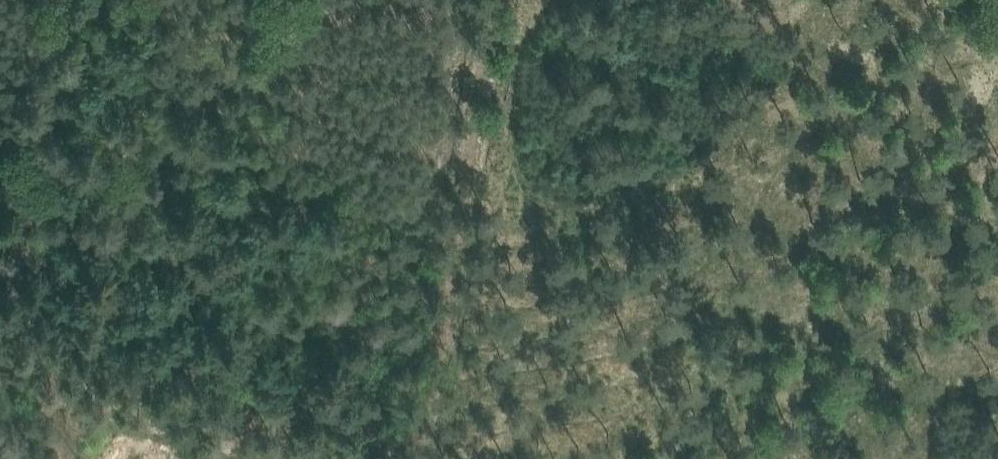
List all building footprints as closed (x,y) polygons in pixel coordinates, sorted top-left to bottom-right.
[(2,423),(0,430),(0,437),(10,439),(13,425),(2,423)]
